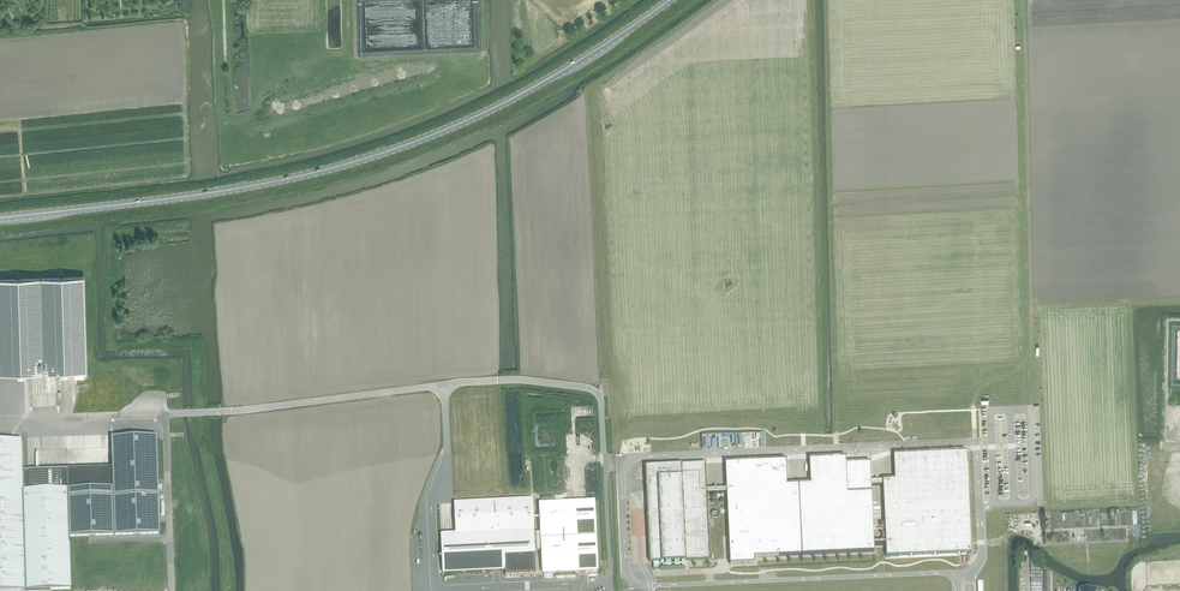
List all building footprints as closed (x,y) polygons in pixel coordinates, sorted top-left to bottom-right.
[(1,374),(31,373),(57,372),(87,371),(84,277),(0,280),(0,351),(1,374)] [(728,444),(734,444),(733,434),(727,435),(713,436),(713,440),(721,440),(721,442),(728,441),(728,444)] [(69,500),(68,500),(69,536),(116,535),(159,533),(157,476),(156,437),(137,438),(113,439),(113,460),(112,460),(113,468),(93,469),(68,469),(68,491),(69,500)] [(51,589),(70,589),(69,544),(69,538),(69,536),(68,500),(69,500),(68,491),(68,469),(23,471),(22,441),(0,441),(0,590),(51,589)] [(786,459),(725,462),(727,487),(707,488),(706,463),(645,466),(646,490),(646,491),(647,503),(647,508),(649,553),(650,562),(653,562),(653,563),(654,569),(660,569),(660,562),(710,559),(707,493),(727,492),(730,558),(730,565),(731,565),(755,563),(755,557),(874,552),(874,546),(886,545),(887,558),(971,554),(966,451),(894,454),(895,479),(871,480),(870,461),(864,462),(846,463),(846,457),(809,458),(811,483),(787,484),(786,459)] [(540,503),(542,532),(534,533),(533,499),(454,503),(456,534),(441,535),(443,574),(505,571),(505,576),(536,574),(535,551),(542,551),(543,574),(555,573),(555,577),(576,576),(576,572),(598,571),(594,501),(540,503)] [(1041,567),(1031,567),(1032,590),(1042,590),(1041,567)]
